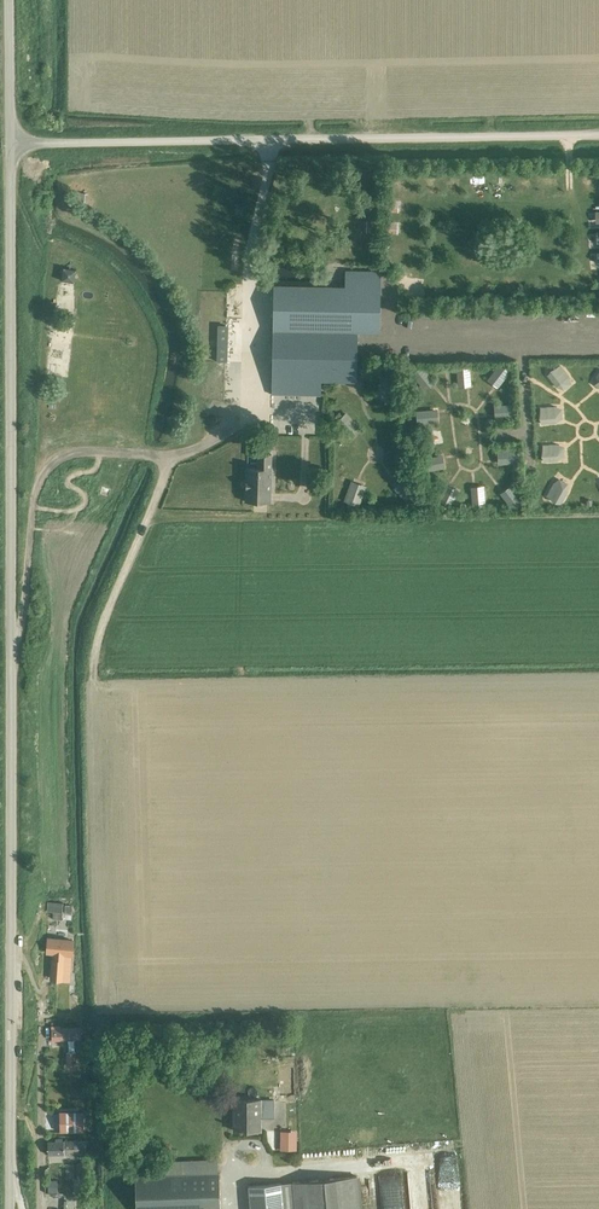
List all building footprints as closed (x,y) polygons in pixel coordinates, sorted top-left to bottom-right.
[(506,185),(505,173),(496,174),(496,186),(506,185)] [(527,188),(528,173),(516,173),(515,188),(527,188)] [(541,175),(546,188),(552,185),(548,173),(541,175)] [(427,176),(419,180),(427,197),(435,193),(427,176)] [(471,190),(480,187),(477,180),(468,183),(471,190)] [(75,191),(73,199),(86,202),(88,193),(75,191)] [(378,201),(370,201),(370,208),(378,209),(378,201)] [(377,222),(369,222),(369,230),(377,230),(377,222)] [(395,224),(387,224),(387,233),(395,232),(395,224)] [(63,268),(61,280),(73,282),(75,270),(63,268)] [(273,329),(273,331),(358,333),(378,333),(380,272),(378,271),(347,271),(344,271),(344,286),(274,284),(274,285),(273,329)] [(427,279),(427,288),(439,288),(439,279),(427,279)] [(580,280),(580,289),(589,289),(590,281),(580,280)] [(217,325),(217,339),(226,340),(226,325),(222,325),(217,325)] [(358,333),(273,331),(272,379),(272,394),(320,395),(320,380),(357,381),(358,333)] [(217,346),(216,360),(223,361),(225,361),(226,347),(217,346)] [(235,346),(226,347),(227,357),(236,357),(235,346)] [(493,384),(506,366),(498,360),(485,378),(493,384)] [(456,363),(455,385),(467,385),(467,363),(456,363)] [(379,395),(383,386),(377,382),(373,391),(379,395)] [(494,415),(514,415),(513,402),(494,402),(494,415)] [(434,408),(423,408),(422,417),(434,417),(434,408)] [(497,448),(497,460),(517,460),(517,448),(497,448)] [(258,468),(247,467),(246,501),(270,502),(271,453),(258,453),(258,468)] [(439,459),(424,462),(425,467),(440,464),(439,459)] [(404,498),(410,493),(399,479),(393,484),(404,498)] [(446,482),(439,497),(450,501),(456,487),(446,482)] [(470,484),(470,500),(482,500),(481,483),(470,484)] [(506,486),(500,490),(510,507),(517,503),(506,486)] [(47,901),(47,912),(63,913),(63,902),(47,901)] [(48,937),(47,952),(54,952),(54,960),(51,960),(51,979),(71,979),(71,969),(68,969),(69,961),(71,961),(71,954),(73,954),(74,938),(48,937)] [(53,1038),(79,1038),(79,1027),(61,1027),(61,1026),(53,1026),(53,1038)] [(64,1051),(65,1064),(67,1064),(76,1064),(76,1051),(64,1051)] [(260,1099),(234,1100),(234,1131),(260,1130),(260,1117),(274,1117),(273,1100),(260,1100),(260,1099)] [(84,1111),(59,1112),(60,1131),(84,1131),(84,1111)] [(79,1140),(49,1141),(49,1154),(79,1153),(86,1153),(86,1140),(79,1140)] [(297,1141),(281,1141),(281,1150),(297,1150),(297,1141)] [(440,1208),(455,1208),(454,1155),(439,1156),(440,1208)] [(77,1179),(88,1179),(87,1162),(77,1162),(77,1179)] [(426,1170),(405,1172),(409,1208),(429,1208),(426,1170)] [(136,1208),(221,1208),(219,1172),(135,1176),(136,1208)] [(357,1176),(249,1186),(251,1208),(360,1208),(357,1176)] [(57,1180),(48,1180),(48,1192),(57,1192),(57,1180)]
